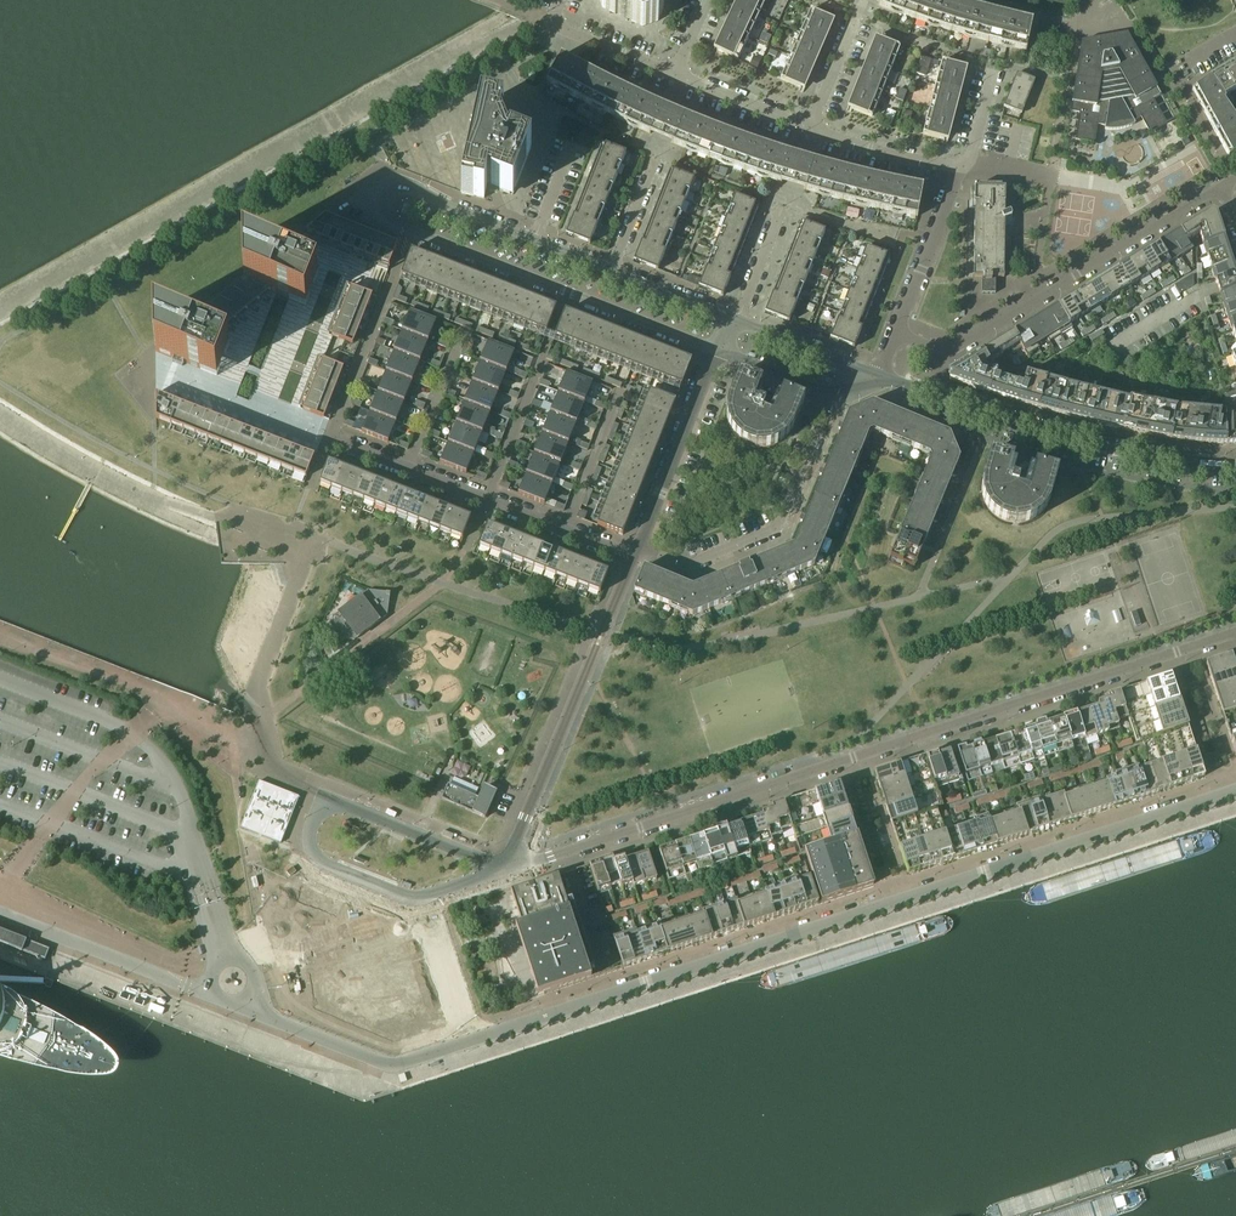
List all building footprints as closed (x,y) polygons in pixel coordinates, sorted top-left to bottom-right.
[(602,8),(615,14),(617,11),(631,18),(630,21),(642,27),(658,21),(663,9),(660,7),(664,0),(599,0),(602,8)] [(735,3),(734,4),(724,25),(713,49),(737,60),(766,0),(736,0),(735,3)] [(865,0),(878,5),(891,10),(901,14),(927,23),(938,27),(964,35),(975,38),(1001,45),(1012,48),(1026,51),(1032,22),(1008,16),(983,10),(972,7),(951,0),(865,0)] [(830,19),(810,10),(780,79),(800,88),(804,90),(810,77),(814,67),(820,55),(834,20),(830,19)] [(1122,35),(1110,37),(1103,38),(1095,39),(1083,41),(1081,42),(1070,112),(1079,113),(1075,140),(1094,143),(1096,131),(1097,125),(1105,126),(1105,129),(1112,130),(1118,129),(1128,127),(1135,124),(1133,121),(1140,117),(1143,122),(1149,133),(1166,124),(1153,100),(1161,96),(1127,34),(1122,35)] [(852,96),(847,107),(851,109),(868,116),(872,117),(881,94),(886,81),(894,84),(898,75),(890,72),(890,71),(900,47),(896,45),(879,39),(875,37),(870,49),(865,61),(861,72),(861,73),(857,83),(856,84),(852,95),(852,96)] [(754,54),(750,63),(759,67),(763,58),(754,54)] [(742,138),(732,134),(707,124),(683,115),(672,110),(662,106),(639,96),(616,84),(606,79),(583,67),(573,62),(561,55),(546,82),(569,94),(591,105),(603,111),(637,128),(650,134),(662,139),(672,143),(696,153),(721,162),(732,166),(757,175),(768,178),(781,183),(790,185),(804,190),(818,194),(829,197),(855,203),(866,206),(892,212),(905,214),(917,217),(923,187),(909,184),(899,182),(873,176),(862,174),(837,167),(826,164),(812,160),(801,157),(787,153),(767,146),(754,142),(742,138)] [(916,73),(924,75),(930,59),(921,56),(916,73)] [(952,128),(961,93),(964,81),(967,68),(941,61),(922,134),(944,140),(948,141),(952,128)] [(1230,66),(1220,72),(1234,92),(1235,90),(1235,75),(1230,66)] [(1234,92),(1220,72),(1210,78),(1224,98),(1234,92)] [(1003,107),(1012,111),(1021,114),(1035,80),(1017,73),(1003,107)] [(1223,101),(1225,99),(1224,98),(1210,78),(1192,90),(1204,112),(1228,157),(1235,152),(1235,120),(1223,101)] [(899,88),(894,99),(903,102),(907,91),(899,88)] [(461,192),(460,194),(483,199),(486,184),(491,185),(490,187),(512,196),(530,149),(508,140),(506,143),(499,125),(502,111),(480,106),(461,192)] [(888,110),(884,118),(892,122),(896,113),(888,110)] [(1181,140),(1184,146),(1190,143),(1187,137),(1185,138),(1181,140)] [(596,228),(613,186),(626,152),(602,143),(566,234),(590,244),(596,228)] [(658,271),(681,212),(694,179),(669,170),(633,261),(658,271)] [(1005,188),(1001,188),(1001,185),(978,185),(978,187),(974,187),(973,277),(982,277),(995,277),(1004,277),(1004,220),(1011,217),(1010,213),(1005,214),(1005,188)] [(723,295),(746,238),(759,205),(735,195),(699,287),(723,296),(723,295)] [(1219,226),(1215,213),(1211,212),(1196,221),(1202,231),(1219,226)] [(389,266),(398,245),(378,237),(325,216),(305,233),(275,256),(272,253),(244,243),(244,280),(233,290),(221,299),(209,309),(197,318),(186,327),(155,314),(155,352),(156,393),(156,418),(170,424),(306,477),(314,456),(310,454),(317,436),(324,417),(344,367),(353,344),(372,294),(385,281),(389,266)] [(789,322),(812,264),(825,231),(801,221),(765,313),(789,322)] [(1202,231),(1196,221),(1180,231),(1187,242),(1199,234),(1199,232),(1202,231)] [(1219,226),(1202,231),(1199,232),(1199,234),(1202,243),(1223,237),(1219,226)] [(1191,249),(1187,242),(1180,231),(1169,237),(1180,256),(1191,249)] [(1180,256),(1169,237),(1158,244),(1169,263),(1180,256)] [(1227,249),(1223,237),(1202,243),(1207,256),(1227,249)] [(1169,263),(1158,244),(1148,250),(1159,269),(1169,263)] [(854,347),(877,289),(890,256),(866,247),(830,338),(854,348),(854,347)] [(1231,262),(1227,249),(1207,256),(1211,269),(1231,262)] [(411,250),(401,276),(402,276),(417,282),(427,286),(438,290),(449,295),(460,299),(471,303),(482,308),(493,312),(504,316),(515,320),(525,325),(526,325),(524,329),(527,330),(526,333),(531,335),(533,328),(546,333),(556,307),(411,250)] [(1159,269),(1148,250),(1138,256),(1149,275),(1159,269)] [(1149,275),(1138,256),(1128,263),(1139,281),(1149,275)] [(1235,274),(1231,262),(1211,269),(1215,281),(1235,274)] [(1139,281),(1128,263),(1118,269),(1129,287),(1139,281)] [(821,274),(829,277),(832,270),(824,267),(821,274)] [(1183,276),(1190,272),(1187,267),(1181,271),(1183,276)] [(1129,287),(1118,269),(1108,275),(1119,293),(1129,287)] [(1193,280),(1193,274),(1185,279),(1187,283),(1193,280)] [(1235,274),(1215,281),(1217,287),(1219,293),(1235,287),(1235,276),(1235,274)] [(1119,293),(1108,275),(1098,281),(1109,299),(1119,293)] [(995,277),(982,277),(981,293),(995,293),(995,277)] [(1169,285),(1175,281),(1172,277),(1166,280),(1169,285)] [(1162,288),(1169,285),(1166,280),(1160,284),(1162,288)] [(1109,299),(1098,281),(1088,287),(1099,305),(1109,299)] [(1184,291),(1181,287),(1179,283),(1174,286),(1179,294),(1184,291)] [(1099,305),(1088,287),(1078,293),(1089,311),(1099,305)] [(1219,293),(1223,306),(1235,302),(1235,287),(1219,293)] [(396,288),(392,298),(397,300),(399,296),(401,290),(396,288)] [(1149,297),(1155,293),(1152,289),(1146,292),(1149,297)] [(1143,301),(1149,297),(1146,292),(1140,296),(1143,301)] [(1089,311),(1078,293),(1068,299),(1079,318),(1089,311)] [(1079,318),(1068,299),(1059,305),(1070,323),(1079,318)] [(1129,309),(1135,305),(1133,301),(1126,305),(1129,309)] [(1223,306),(1228,319),(1235,316),(1235,302),(1223,306)] [(1072,327),(1070,323),(1059,305),(1047,312),(1061,335),(1072,327)] [(1129,309),(1126,305),(1120,309),(1123,313),(1129,309)] [(410,309),(401,330),(415,335),(423,315),(410,309)] [(691,360),(565,310),(555,336),(664,379),(681,386),(691,360)] [(1061,335),(1047,312),(1035,319),(1046,338),(1049,342),(1061,335)] [(1109,321),(1115,317),(1113,313),(1106,317),(1109,321)] [(436,320),(423,315),(415,335),(428,341),(436,320)] [(1228,319),(1232,331),(1235,329),(1235,316),(1228,319)] [(1109,321),(1106,317),(1100,321),(1103,325),(1109,321)] [(394,321),(385,318),(383,323),(392,326),(394,321)] [(1046,338),(1035,319),(1025,325),(1036,344),(1046,338)] [(1036,344),(1025,325),(1013,333),(1019,344),(1026,355),(1039,348),(1036,344)] [(1089,333),(1095,330),(1093,325),(1086,329),(1089,333)] [(1089,333),(1086,329),(1080,333),(1083,337),(1089,333)] [(401,330),(393,351),(407,356),(415,335),(401,330)] [(499,335),(497,340),(506,343),(508,338),(507,338),(509,333),(504,330),(502,336),(499,335)] [(1104,334),(1101,330),(1095,334),(1097,338),(1104,334)] [(1019,344),(1013,333),(998,342),(1005,353),(1019,344)] [(1097,338),(1095,334),(1088,338),(1091,342),(1097,338)] [(428,341),(415,335),(407,356),(420,361),(428,341)] [(386,341),(377,338),(375,343),(384,347),(386,341)] [(1068,346),(1074,342),(1071,338),(1065,342),(1068,346)] [(438,345),(447,348),(449,343),(440,339),(438,345)] [(488,340),(480,361),(493,366),(501,345),(488,340)] [(1005,353),(998,342),(982,352),(988,363),(1005,353)] [(1068,346),(1065,342),(1059,346),(1061,350),(1068,346)] [(501,345),(493,366),(506,371),(516,375),(518,370),(508,366),(514,351),(501,345)] [(472,352),(463,348),(461,354),(470,357),(472,352)] [(393,351),(385,371),(399,376),(407,356),(393,351)] [(982,352),(972,358),(980,372),(988,375),(993,372),(988,363),(982,352)] [(556,357),(548,354),(546,359),(554,362),(556,357)] [(420,361),(407,356),(399,376),(412,381),(420,361)] [(378,362),(369,358),(367,363),(376,367),(378,362)] [(972,358),(949,372),(949,380),(988,393),(994,376),(988,375),(980,372),(972,358)] [(430,365),(439,369),(441,363),(432,360),(430,365)] [(480,361),(472,381),(485,387),(493,366),(480,361)] [(506,371),(493,366),(485,387),(498,392),(506,371)] [(464,372),(455,369),(453,374),(462,378),(464,372)] [(516,375),(525,379),(527,374),(518,370),(516,375)] [(385,371),(377,391),(391,396),(399,376),(385,371)] [(566,371),(558,392),(571,397),(579,376),(566,371)] [(758,397),(756,396),(762,382),(740,373),(729,400),(728,402),(727,403),(727,406),(727,408),(726,410),(726,413),(726,414),(726,417),(727,419),(727,421),(728,424),(729,426),(730,428),(731,430),(732,431),(733,433),(734,434),(735,436),(736,437),(739,440),(742,442),(745,444),(747,445),(750,446),(753,447),(755,447),(757,447),(760,448),(764,448),(768,447),(770,446),(774,445),(776,444),(778,443),(780,442),(783,440),(785,438),(787,437),(788,435),(791,432),(792,430),(794,427),(805,400),(782,391),(775,407),(771,405),(773,401),(770,398),(775,394),(771,389),(765,393),(766,394),(760,398),(758,397)] [(1022,385),(1017,402),(1027,405),(1036,376),(1025,374),(1022,385)] [(412,381),(399,376),(391,396),(404,402),(412,381)] [(579,376),(571,397),(584,402),(594,406),(596,401),(586,397),(593,382),(593,381),(579,376)] [(994,376),(988,393),(1003,397),(1008,381),(994,376)] [(1036,376),(1027,405),(1038,408),(1046,379),(1036,376)] [(370,382),(361,378),(359,384),(368,387),(370,382)] [(550,383),(541,379),(539,384),(548,388),(550,383)] [(623,535),(681,386),(664,379),(658,394),(650,391),(597,525),(623,535)] [(1046,379),(1038,408),(1048,411),(1056,382),(1046,379)] [(422,385),(431,389),(433,383),(424,380),(422,385)] [(472,381),(464,402),(477,407),(485,387),(472,381)] [(1008,381),(1003,397),(1017,402),(1022,385),(1008,381)] [(1056,382),(1048,411),(1059,414),(1067,385),(1056,382)] [(627,385),(625,390),(639,395),(642,388),(636,386),(635,388),(627,385)] [(1067,385),(1059,414),(1069,417),(1080,419),(1090,422),(1098,393),(1077,387),(1067,385)] [(498,392),(485,387),(477,407),(490,412),(498,392)] [(456,392),(447,389),(445,394),(454,398),(456,392)] [(508,396),(517,399),(519,394),(510,390),(508,396)] [(377,391),(369,412),(383,417),(391,396),(377,391)] [(1224,395),(1224,409),(1224,412),(1225,412),(1225,413),(1235,411),(1235,391),(1224,395)] [(542,403),(540,408),(550,412),(563,417),(571,397),(558,392),(553,405),(543,401),(542,403)] [(1098,393),(1090,422),(1101,424),(1112,427),(1122,429),(1129,401),(1118,398),(1108,396),(1098,393)] [(404,402),(391,396),(383,417),(396,422),(404,402)] [(584,402),(571,397),(563,417),(576,423),(584,402)] [(362,402),(353,399),(351,404),(360,408),(362,402)] [(542,403),(533,399),(531,405),(540,408),(542,403)] [(414,406),(423,409),(425,404),(416,400),(414,406)] [(1129,401),(1122,429),(1134,432),(1146,435),(1153,405),(1141,402),(1129,400),(1129,401)] [(594,406),(603,410),(605,404),(596,401),(594,406)] [(464,402),(456,422),(469,427),(477,407),(464,402)] [(885,407),(873,402),(861,407),(871,432),(873,431),(901,442),(911,418),(891,410),(892,407),(886,404),(885,407)] [(1153,405),(1146,435),(1158,437),(1170,439),(1176,409),(1164,407),(1153,405)] [(490,412),(477,407),(469,427),(482,432),(490,412)] [(841,430),(833,450),(857,460),(869,432),(871,432),(861,407),(848,412),(843,425),(841,423),(838,429),(841,430)] [(1176,409),(1170,439),(1181,440),(1187,409),(1176,408),(1176,409)] [(448,413),(439,409),(437,415),(446,418),(448,413)] [(1187,409),(1181,440),(1192,442),(1203,443),(1214,443),(1226,444),(1225,413),(1225,412),(1224,412),(1220,411),(1209,411),(1198,410),(1187,409)] [(500,416),(509,420),(511,414),(502,411),(500,416)] [(1225,413),(1226,444),(1235,443),(1235,411),(1225,413)] [(369,412),(361,432),(375,438),(383,417),(369,412)] [(550,412),(542,432),(555,438),(563,417),(550,412)] [(396,422),(383,417),(375,438),(388,443),(396,422)] [(563,417),(555,438),(568,443),(578,447),(580,441),(581,440),(571,437),(576,423),(563,417)] [(931,426),(911,418),(901,442),(929,454),(930,456),(954,446),(949,434),(937,429),(938,426),(932,423),(931,426)] [(354,423),(345,419),(343,424),(352,428),(354,423)] [(534,423),(525,420),(523,425),(532,429),(534,423)] [(406,426),(415,429),(417,424),(408,421),(406,426)] [(586,426),(595,430),(597,425),(588,421),(586,426)] [(456,422),(448,442),(461,447),(469,427),(456,422)] [(482,432),(469,427),(461,447),(474,453),(482,432)] [(440,433),(431,430),(429,435),(438,438),(440,433)] [(492,436),(501,440),(503,435),(494,431),(492,436)] [(542,432),(534,453),(547,458),(555,438),(542,432)] [(568,443),(555,438),(547,458),(560,463),(568,443)] [(526,444),(517,440),(515,445),(524,449),(526,444)] [(400,441),(398,446),(407,450),(409,444),(400,441)] [(578,447),(587,450),(589,445),(580,441),(578,447)] [(448,442),(440,463),(439,463),(453,468),(461,447),(448,442)] [(610,446),(605,445),(602,453),(607,455),(610,446)] [(954,446),(930,456),(931,458),(919,486),(944,496),(952,476),(955,477),(957,472),(954,471),(959,458),(954,446)] [(474,453),(461,447),(453,468),(466,474),(474,453)] [(432,454),(423,450),(421,455),(430,459),(432,454)] [(822,476),(814,496),(838,506),(857,460),(833,450),(824,470),(822,469),(819,475),(822,476)] [(484,457),(493,460),(495,455),(486,451),(484,457)] [(1035,464),(1032,474),(1027,473),(1025,470),(1027,468),(1023,464),(1018,468),(1019,469),(1015,474),(1010,472),(1014,458),(990,451),(983,478),(982,482),(981,486),(981,490),(982,494),(983,498),(984,502),(986,506),(988,509),(991,513),(994,515),(997,518),(1001,520),(1005,521),(1009,523),(1013,523),(1017,523),(1021,523),(1025,522),(1029,521),(1033,519),(1036,517),(1040,515),(1043,512),(1045,508),(1047,505),(1049,501),(1050,497),(1058,471),(1035,464)] [(534,453),(526,473),(539,478),(547,458),(534,453)] [(560,463),(547,458),(539,478),(552,484),(560,463)] [(518,464),(509,460),(507,466),(516,469),(518,464)] [(328,461),(320,482),(331,487),(334,480),(340,466),(328,461)] [(570,467),(579,471),(581,465),(572,462),(570,467)] [(351,470),(340,466),(334,480),(331,487),(342,491),(351,470)] [(361,474),(351,470),(342,491),(353,496),(361,474)] [(478,472),(476,477),(485,481),(487,475),(478,472)] [(526,473),(518,493),(518,494),(531,499),(539,478),(526,473)] [(372,478),(361,474),(353,496),(364,500),(372,478)] [(383,483),(372,478),(364,500),(375,504),(383,483)] [(539,478),(531,499),(544,504),(554,508),(556,502),(547,499),(552,484),(539,478)] [(510,484),(501,481),(499,486),(508,490),(510,484)] [(562,487),(571,491),(573,486),(564,482),(562,487)] [(394,487),(383,483),(375,504),(386,509),(394,487)] [(919,486),(911,506),(900,532),(924,543),(933,522),(936,523),(938,517),(935,516),(944,496),(919,486)] [(405,491),(394,487),(386,509),(397,513),(405,491)] [(591,494),(593,490),(588,488),(585,496),(589,498),(597,501),(599,497),(591,494)] [(416,496),(405,491),(397,513),(408,517),(416,496)] [(427,500),(416,496),(408,517),(418,521),(427,500)] [(803,522),(794,543),(819,553),(838,506),(814,496),(805,517),(802,516),(800,521),(803,522)] [(438,504),(427,500),(418,521),(429,526),(438,504)] [(556,502),(554,508),(563,511),(565,506),(556,502)] [(448,508),(438,504),(429,526),(440,530),(448,508)] [(459,513),(448,508),(440,530),(451,534),(459,513)] [(587,512),(580,509),(577,517),(584,520),(587,512)] [(471,517),(459,513),(451,534),(462,539),(471,517)] [(499,528),(487,524),(479,545),(491,550),(499,528)] [(510,533),(499,528),(491,550),(501,554),(510,533)] [(894,547),(889,557),(914,568),(922,548),(924,544),(924,543),(900,532),(899,534),(894,547)] [(501,554),(499,559),(510,564),(512,558),(521,537),(510,533),(501,554)] [(531,541),(521,537),(512,558),(523,562),(531,541)] [(542,545),(531,541),(523,562),(534,567),(542,545)] [(786,547),(766,556),(777,580),(814,565),(819,553),(794,543),(794,544),(792,545),(791,542),(785,545),(786,547)] [(554,550),(542,545),(534,567),(545,571),(554,550)] [(564,554),(554,550),(545,571),(556,575),(564,554)] [(575,558),(564,554),(556,575),(567,580),(575,558)] [(740,566),(720,575),(731,599),(734,598),(777,580),(766,556),(746,564),(745,561),(739,564),(740,566)] [(586,563),(575,558),(567,580),(578,584),(586,563)] [(597,567),(586,563),(578,584),(589,588),(597,567)] [(665,575),(644,566),(634,591),(680,610),(690,586),(670,577),(671,575),(666,572),(665,575)] [(608,571),(597,567),(589,588),(600,593),(608,571)] [(692,586),(690,586),(680,610),(692,615),(731,599),(720,575),(700,583),(699,580),(693,583),(694,586),(692,586)] [(366,591),(358,597),(335,615),(332,637),(354,640),(385,617),(387,615),(390,593),(368,590),(366,591)] [(1136,611),(1130,613),(1135,627),(1141,625),(1136,611)] [(709,612),(698,617),(701,623),(712,618),(709,612)] [(1235,667),(1231,655),(1205,663),(1210,676),(1235,667)] [(1235,667),(1210,676),(1214,689),(1235,681),(1235,669),(1235,667)] [(1171,675),(1157,679),(1161,692),(1175,687),(1171,675)] [(1174,730),(1170,717),(1165,705),(1161,692),(1157,679),(1142,684),(1120,691),(1128,718),(1127,718),(1135,743),(1142,741),(1144,747),(1145,751),(1150,765),(1152,772),(1163,769),(1174,765),(1185,761),(1189,760),(1184,746),(1193,743),(1192,739),(1183,742),(1178,729),(1174,730)] [(1214,689),(1218,701),(1235,695),(1235,681),(1214,689)] [(1175,687),(1161,692),(1165,705),(1179,700),(1175,687)] [(1120,691),(1108,695),(1109,699),(1116,721),(1117,721),(1127,718),(1128,718),(1120,691)] [(1218,701),(1222,714),(1235,709),(1235,695),(1218,701)] [(1109,699),(1098,703),(1099,706),(1108,732),(1119,728),(1117,721),(1116,721),(1109,699)] [(1179,700),(1165,705),(1170,717),(1183,713),(1179,700)] [(1099,706),(1088,709),(1097,735),(1108,732),(1099,706)] [(1088,709),(1077,713),(1084,736),(1085,739),(1097,735),(1088,709)] [(1084,736),(1077,713),(1064,717),(1071,740),(1084,736)] [(1183,713),(1170,717),(1174,730),(1178,729),(1183,742),(1192,739),(1183,713)] [(1071,740),(1064,717),(1048,723),(1058,753),(1073,747),(1071,740)] [(1058,753),(1048,723),(1046,723),(1045,721),(1035,724),(1036,726),(1035,727),(1045,757),(1058,753)] [(1045,757),(1035,727),(1024,731),(1033,760),(1045,757)] [(1024,731),(1010,735),(1020,765),(1033,760),(1024,731)] [(1020,765),(1010,735),(995,740),(1002,763),(1004,770),(1020,765)] [(1002,763),(995,740),(982,744),(990,767),(1002,763)] [(992,774),(990,767),(982,744),(981,744),(980,742),(972,744),(973,747),(971,748),(981,778),(992,774)] [(1204,776),(1193,743),(1184,746),(1189,760),(1185,761),(1192,780),(1204,776)] [(981,778),(971,748),(957,752),(967,782),(981,778)] [(938,751),(926,755),(934,781),(935,781),(937,788),(947,784),(945,777),(946,777),(938,755),(939,754),(938,751)] [(939,754),(938,755),(946,777),(945,777),(947,784),(960,780),(950,751),(939,754)] [(943,806),(935,781),(934,781),(926,755),(894,765),(874,772),(908,873),(953,858),(944,833),(945,833),(940,819),(938,814),(936,808),(943,806)] [(1192,780),(1185,761),(1174,765),(1180,784),(1192,780)] [(1148,795),(1140,769),(1138,764),(1126,768),(1136,798),(1148,795)] [(1158,791),(1152,772),(1150,765),(1140,769),(1148,795),(1158,791)] [(1180,784),(1174,765),(1163,769),(1169,788),(1180,784)] [(1136,798),(1126,768),(1115,772),(1116,776),(1125,802),(1136,798)] [(1169,788),(1163,769),(1152,772),(1158,791),(1169,788)] [(1033,773),(1023,776),(1025,782),(1034,779),(1033,773)] [(1125,802),(1116,776),(1106,780),(1114,806),(1125,802)] [(1114,806),(1106,780),(1091,785),(1100,810),(1114,806)] [(232,824),(224,845),(272,864),(279,847),(299,797),(259,781),(241,828),(239,827),(232,824)] [(840,783),(814,791),(818,804),(844,796),(840,783)] [(448,784),(443,794),(441,798),(485,818),(497,791),(486,786),(480,799),(448,784)] [(995,784),(988,786),(991,793),(997,791),(995,784)] [(1100,810),(1091,785),(1077,789),(1085,815),(1100,810)] [(1085,815),(1077,789),(1062,794),(1071,820),(1085,815)] [(830,842),(826,829),(822,817),(818,804),(814,791),(807,793),(784,801),(792,827),(800,852),(805,851),(805,850),(830,842)] [(985,791),(972,795),(973,799),(986,794),(985,791)] [(1071,820),(1062,794),(1051,798),(1059,824),(1071,820)] [(848,808),(844,796),(818,804),(822,817),(848,808)] [(1049,827),(1041,801),(1039,797),(1027,800),(1037,831),(1049,827)] [(1059,824),(1051,798),(1041,801),(1049,827),(1059,824)] [(1037,831),(1027,800),(1016,804),(1017,809),(1026,835),(1037,831)] [(784,801),(772,805),(773,809),(773,808),(782,834),(784,839),(794,836),(792,827),(784,801)] [(782,834),(773,808),(773,809),(762,812),(763,816),(771,838),(782,834)] [(852,821),(848,808),(822,817),(826,829),(852,821)] [(1026,835),(1017,809),(1003,813),(1012,839),(1026,835)] [(998,844),(989,818),(988,813),(976,817),(977,822),(985,848),(998,844)] [(1012,839),(1003,813),(989,818),(998,844),(1012,839)] [(771,838),(763,816),(752,819),(760,845),(772,841),(771,838)] [(760,845),(752,819),(741,823),(749,849),(760,845)] [(856,833),(852,821),(826,829),(830,842),(856,833)] [(985,848),(977,822),(967,825),(975,851),(985,848)] [(750,853),(749,849),(741,823),(727,827),(737,857),(750,853)] [(975,851),(967,825),(956,829),(964,855),(975,851)] [(737,857),(727,827),(715,831),(725,861),(737,857)] [(964,855),(956,829),(945,833),(944,833),(953,858),(964,855)] [(725,861),(715,831),(701,836),(711,866),(725,861)] [(856,833),(830,842),(805,850),(805,851),(821,901),(873,884),(856,833)] [(711,866),(701,836),(689,840),(699,870),(711,866)] [(689,840),(675,844),(685,874),(688,883),(692,881),(689,873),(699,870),(689,840)] [(792,843),(786,845),(788,850),(789,855),(796,853),(794,848),(792,843)] [(685,874),(675,844),(658,850),(668,880),(685,874)] [(657,879),(648,853),(643,855),(642,851),(635,854),(636,857),(644,883),(657,879)] [(632,883),(624,857),(619,859),(618,855),(612,857),(620,883),(621,887),(632,883)] [(644,883),(636,857),(632,859),(631,855),(624,857),(632,883),(633,886),(644,883)] [(620,883),(612,857),(601,861),(610,887),(620,883)] [(611,890),(610,887),(601,861),(589,865),(599,894),(611,890)] [(746,882),(761,877),(759,872),(744,877),(746,882)] [(558,875),(510,891),(521,924),(515,926),(538,994),(544,992),(591,977),(588,968),(593,966),(570,897),(566,899),(558,875)] [(807,906),(799,880),(797,875),(785,879),(787,884),(795,910),(807,906)] [(731,887),(746,882),(744,877),(730,882),(731,887)] [(818,902),(810,877),(799,880),(807,906),(818,902)] [(795,910),(787,884),(776,887),(784,913),(795,910)] [(784,913),(776,887),(765,891),(774,917),(784,913)] [(774,917),(765,891),(751,896),(759,922),(774,917)] [(695,898),(694,894),(681,898),(683,902),(695,898)] [(759,922),(751,896),(736,901),(744,926),(759,922)] [(668,903),(667,902),(666,898),(651,903),(653,908),(668,903)] [(683,902),(681,898),(667,902),(668,903),(669,907),(683,902)] [(744,926),(736,901),(725,904),(733,930),(744,926)] [(733,930),(725,904),(714,908),(722,934),(733,930)] [(722,934),(714,908),(700,912),(709,938),(722,934)] [(709,938),(700,912),(687,916),(696,942),(709,938)] [(683,947),(674,921),(673,916),(657,921),(658,926),(667,952),(683,947)] [(696,942),(687,916),(674,921),(683,947),(696,942)] [(667,952),(658,926),(648,929),(656,955),(667,952)] [(646,959),(637,933),(636,928),(624,932),(634,962),(646,959)] [(45,960),(49,949),(0,929),(0,943),(45,960)] [(656,955),(648,929),(637,933),(646,959),(656,955)] [(634,962),(624,932),(613,936),(623,966),(634,962)] [(25,1067),(69,1078),(100,1080),(113,1078),(119,1072),(118,1062),(110,1052),(87,1034),(43,1010),(5,989),(0,987),(0,1060),(25,1067)] [(400,1083),(406,1081),(404,1074),(398,1076),(400,1083)]
